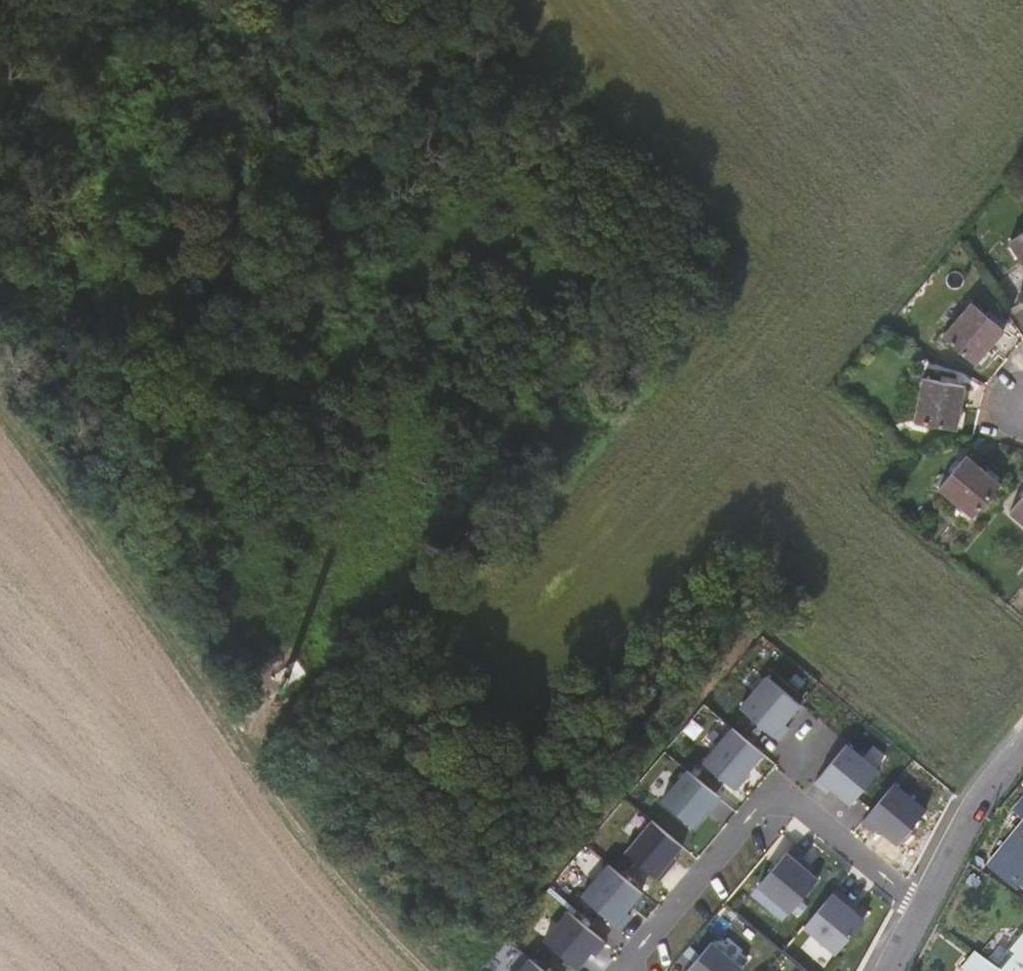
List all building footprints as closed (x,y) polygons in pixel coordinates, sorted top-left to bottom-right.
[(1005,230),(1022,257),(1022,217),(1005,230)] [(963,292),(935,326),(970,355),(998,321),(963,292)] [(913,367),(897,407),(939,424),(955,383),(913,367)] [(940,477),(972,508),(1003,475),(971,445),(940,477)] [(1022,512),(1022,480),(1007,499),(1022,512)] [(802,697),(767,670),(742,702),(781,733),(791,721),(786,717),(802,697)] [(766,748),(735,723),(706,759),(740,785),(751,772),(748,770),(766,748)] [(855,795),(882,761),(849,735),(818,775),(831,785),(835,780),(855,795)] [(692,768),(667,799),(699,824),(714,805),(717,807),(727,795),(692,768)] [(903,834),(930,800),(897,774),(866,813),(880,823),(883,818),(903,834)] [(689,844),(658,819),(633,851),(668,879),(678,866),(674,863),(681,854),(689,844)] [(1004,848),(1022,863),(1022,825),(1004,848)] [(766,881),(797,906),(825,872),(805,856),(808,852),(796,842),(766,881)] [(1004,848),(997,857),(1022,876),(1022,863),(1004,848)] [(674,863),(678,866),(685,857),(681,854),(674,863)] [(635,911),(650,891),(616,864),(590,896),(631,929),(641,916),(635,911)] [(813,920),(845,945),(873,910),(853,894),(857,889),(845,879),(813,920)] [(616,942),(578,912),(554,942),(588,969),(601,952),(605,955),(616,942)] [(998,964),(1007,970),(1022,970),(1022,933),(998,964)] [(752,963),(720,938),(694,970),(746,970),(752,963)] [(998,964),(976,949),(964,964),(972,970),(1007,970),(998,964)] [(540,961),(532,970),(553,970),(540,961)]
